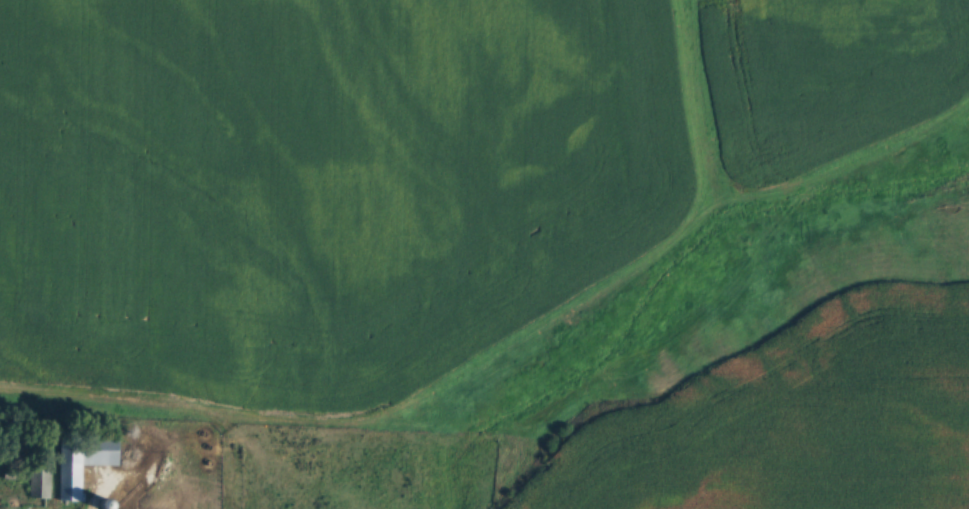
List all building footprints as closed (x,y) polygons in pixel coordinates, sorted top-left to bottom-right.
[(119,467),(119,439),(61,439),(60,502),(83,502),(83,467),(119,467)]
